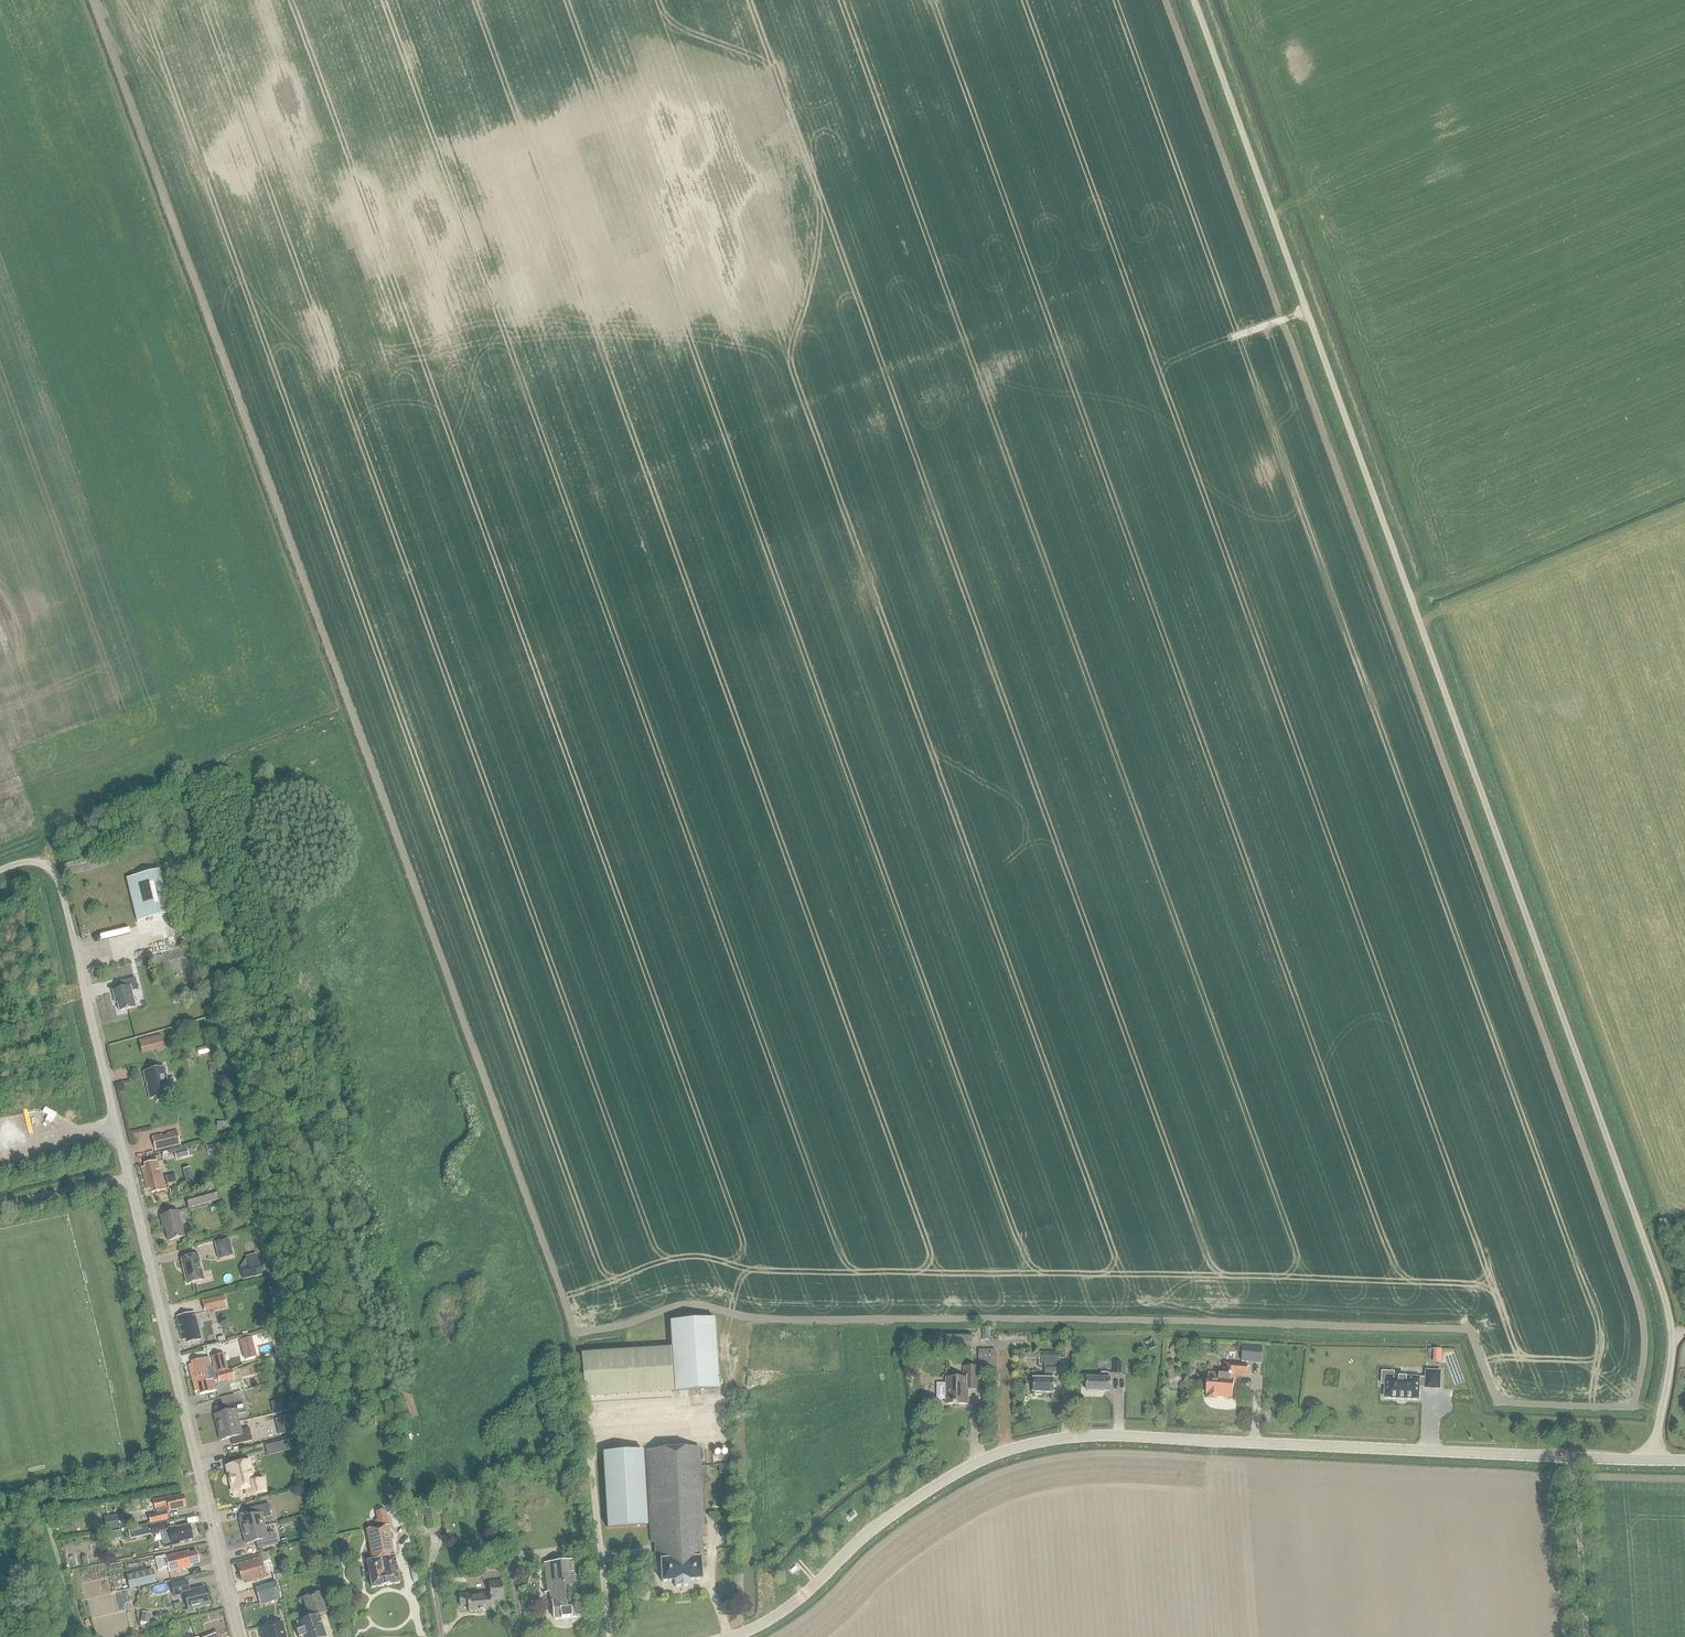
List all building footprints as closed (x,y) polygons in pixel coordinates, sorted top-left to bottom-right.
[(159,871),(135,877),(146,919),(170,913),(159,871)] [(121,989),(113,991),(114,998),(116,998),(120,1012),(126,1011),(128,1010),(136,1008),(136,1007),(134,1008),(130,993),(138,991),(136,978),(119,982),(121,989)] [(160,1035),(138,1040),(140,1049),(155,1045),(156,1050),(157,1052),(164,1051),(160,1035)] [(209,1064),(211,1073),(213,1073),(218,1071),(216,1063),(209,1064)] [(163,1066),(143,1071),(150,1099),(155,1098),(156,1102),(167,1100),(166,1095),(170,1094),(163,1066)] [(180,1145),(177,1131),(167,1133),(167,1135),(161,1136),(161,1135),(152,1137),(155,1151),(180,1145)] [(187,1150),(187,1149),(174,1152),(176,1159),(189,1156),(188,1155),(192,1154),(191,1149),(187,1150)] [(151,1193),(165,1190),(160,1170),(159,1170),(157,1161),(144,1164),(144,1167),(142,1168),(147,1190),(150,1189),(151,1193)] [(190,1168),(183,1170),(187,1185),(194,1184),(190,1168)] [(175,1175),(166,1177),(167,1184),(177,1182),(175,1175)] [(218,1200),(215,1189),(186,1198),(189,1208),(218,1200)] [(163,1228),(165,1228),(169,1241),(185,1237),(178,1211),(160,1216),(163,1228)] [(227,1239),(216,1242),(214,1243),(218,1260),(233,1256),(229,1239),(227,1239)] [(187,1284),(204,1279),(198,1255),(181,1259),(187,1284)] [(245,1259),(250,1279),(261,1276),(255,1255),(245,1257),(245,1259)] [(204,1312),(226,1307),(224,1296),(202,1301),(204,1312)] [(187,1344),(201,1340),(194,1312),(177,1316),(183,1340),(186,1340),(187,1344)] [(675,1392),(719,1389),(715,1319),(671,1322),(675,1392)] [(1158,1335),(1148,1339),(1154,1350),(1163,1346),(1158,1335)] [(972,1350),(972,1336),(946,1336),(946,1350),(972,1350)] [(240,1340),(245,1359),(257,1356),(252,1337),(240,1340)] [(1173,1343),(1169,1348),(1171,1350),(1170,1351),(1178,1358),(1184,1350),(1176,1344),(1176,1345),(1173,1343)] [(1263,1349),(1243,1346),(1241,1362),(1261,1364),(1263,1349)] [(584,1398),(673,1392),(670,1347),(581,1353),(584,1398)] [(996,1351),(978,1351),(979,1361),(980,1361),(996,1361),(996,1359),(996,1351)] [(224,1363),(221,1354),(210,1357),(212,1366),(209,1367),(206,1357),(191,1361),(192,1365),(189,1366),(192,1379),(211,1374),(224,1371),(226,1370),(225,1369),(236,1366),(234,1360),(224,1363)] [(1059,1357),(1039,1356),(1039,1366),(1044,1366),(1058,1366),(1059,1366),(1059,1357)] [(1122,1362),(1114,1362),(1114,1374),(1122,1374),(1122,1362)] [(1246,1374),(1247,1364),(1223,1363),(1222,1374),(1207,1373),(1206,1394),(1211,1394),(1210,1397),(1211,1399),(1214,1400),(1217,1399),(1217,1397),(1232,1398),(1233,1385),(1235,1385),(1235,1374),(1246,1374)] [(980,1390),(980,1367),(964,1366),(964,1378),(947,1378),(947,1384),(938,1384),(938,1400),(946,1400),(946,1405),(969,1405),(969,1390),(980,1390)] [(1052,1372),(1058,1372),(1058,1366),(1044,1366),(1045,1380),(1032,1380),(1032,1393),(1053,1393),(1053,1380),(1052,1380),(1052,1372)] [(235,1378),(232,1369),(224,1371),(211,1374),(192,1379),(196,1393),(199,1392),(200,1396),(215,1392),(213,1381),(219,1379),(219,1382),(235,1378)] [(1382,1372),(1381,1384),(1385,1384),(1385,1397),(1418,1399),(1419,1387),(1425,1387),(1425,1388),(1440,1389),(1440,1371),(1426,1371),(1425,1378),(1394,1377),(1394,1372),(1382,1372)] [(1111,1392),(1111,1379),(1108,1379),(1108,1374),(1101,1373),(1101,1379),(1087,1378),(1086,1391),(1111,1392)] [(234,1382),(236,1390),(249,1388),(247,1380),(234,1382)] [(274,1413),(287,1410),(285,1399),(271,1402),(274,1413)] [(218,1428),(239,1422),(237,1415),(246,1413),(243,1401),(226,1405),(227,1412),(215,1415),(218,1428)] [(384,1412),(373,1413),(374,1426),(386,1425),(384,1412)] [(239,1422),(218,1428),(221,1441),(233,1438),(235,1445),(252,1441),(249,1428),(241,1430),(239,1422)] [(284,1427),(276,1429),(278,1435),(286,1433),(284,1427)] [(293,1447),(291,1439),(283,1441),(285,1449),(293,1447)] [(703,1558),(702,1540),(705,1540),(700,1447),(645,1451),(650,1543),(653,1542),(654,1560),(659,1560),(660,1582),(673,1582),(674,1588),(689,1587),(689,1581),(701,1581),(700,1559),(703,1558)] [(607,1528),(647,1526),(642,1450),(602,1453),(607,1528)] [(329,1459),(324,1469),(331,1473),(337,1464),(329,1459)] [(249,1461),(227,1467),(234,1492),(246,1489),(248,1497),(265,1492),(262,1480),(254,1482),(249,1461)] [(150,1524),(166,1520),(168,1519),(167,1512),(186,1507),(183,1496),(172,1499),(171,1496),(153,1500),(155,1510),(156,1510),(157,1514),(148,1516),(150,1524)] [(263,1518),(271,1516),(268,1504),(251,1508),(253,1515),(240,1519),(243,1531),(265,1526),(263,1518)] [(167,1521),(151,1525),(149,1526),(152,1535),(160,1533),(164,1548),(179,1544),(179,1543),(193,1539),(190,1525),(175,1528),(175,1526),(168,1528),(167,1521)] [(265,1526),(243,1531),(246,1544),(259,1541),(261,1548),(278,1544),(275,1531),(267,1533),(265,1526)] [(371,1562),(366,1563),(370,1589),(399,1584),(395,1558),(393,1558),(389,1527),(388,1527),(381,1528),(366,1530),(366,1531),(368,1540),(371,1562)] [(120,1530),(111,1531),(113,1539),(121,1538),(120,1530)] [(189,1568),(189,1566),(199,1563),(197,1553),(188,1555),(188,1552),(166,1558),(169,1571),(169,1573),(189,1568)] [(263,1562),(270,1561),(267,1552),(260,1554),(261,1557),(237,1564),(242,1580),(245,1580),(246,1583),(267,1576),(263,1562)] [(160,1572),(169,1571),(166,1558),(157,1560),(160,1572)] [(544,1563),(544,1566),(547,1592),(549,1592),(550,1602),(552,1602),(554,1621),(577,1618),(575,1600),(573,1600),(572,1592),(579,1591),(575,1560),(544,1563)] [(105,1563),(82,1567),(84,1580),(89,1579),(98,1636),(128,1631),(121,1590),(110,1592),(105,1563)] [(281,1568),(274,1570),(277,1579),(283,1577),(281,1568)] [(125,1581),(127,1589),(156,1582),(153,1569),(133,1574),(135,1579),(125,1581)] [(210,1605),(206,1587),(190,1591),(188,1581),(172,1585),(175,1597),(185,1595),(189,1610),(210,1605)] [(263,1586),(255,1588),(257,1599),(266,1597),(268,1604),(281,1600),(276,1582),(263,1586)] [(489,1593),(459,1595),(460,1607),(468,1607),(468,1612),(492,1611),(491,1600),(503,1599),(502,1582),(489,1583),(489,1593)] [(327,1613),(321,1592),(303,1598),(308,1615),(304,1617),(305,1619),(298,1621),(301,1629),(296,1631),(298,1636),(301,1636),(303,1636),(326,1636),(319,1615),(327,1613)] [(151,1614),(142,1612),(141,1622),(149,1624),(151,1614)] [(282,1622),(261,1627),(263,1636),(285,1636),(282,1622)]
